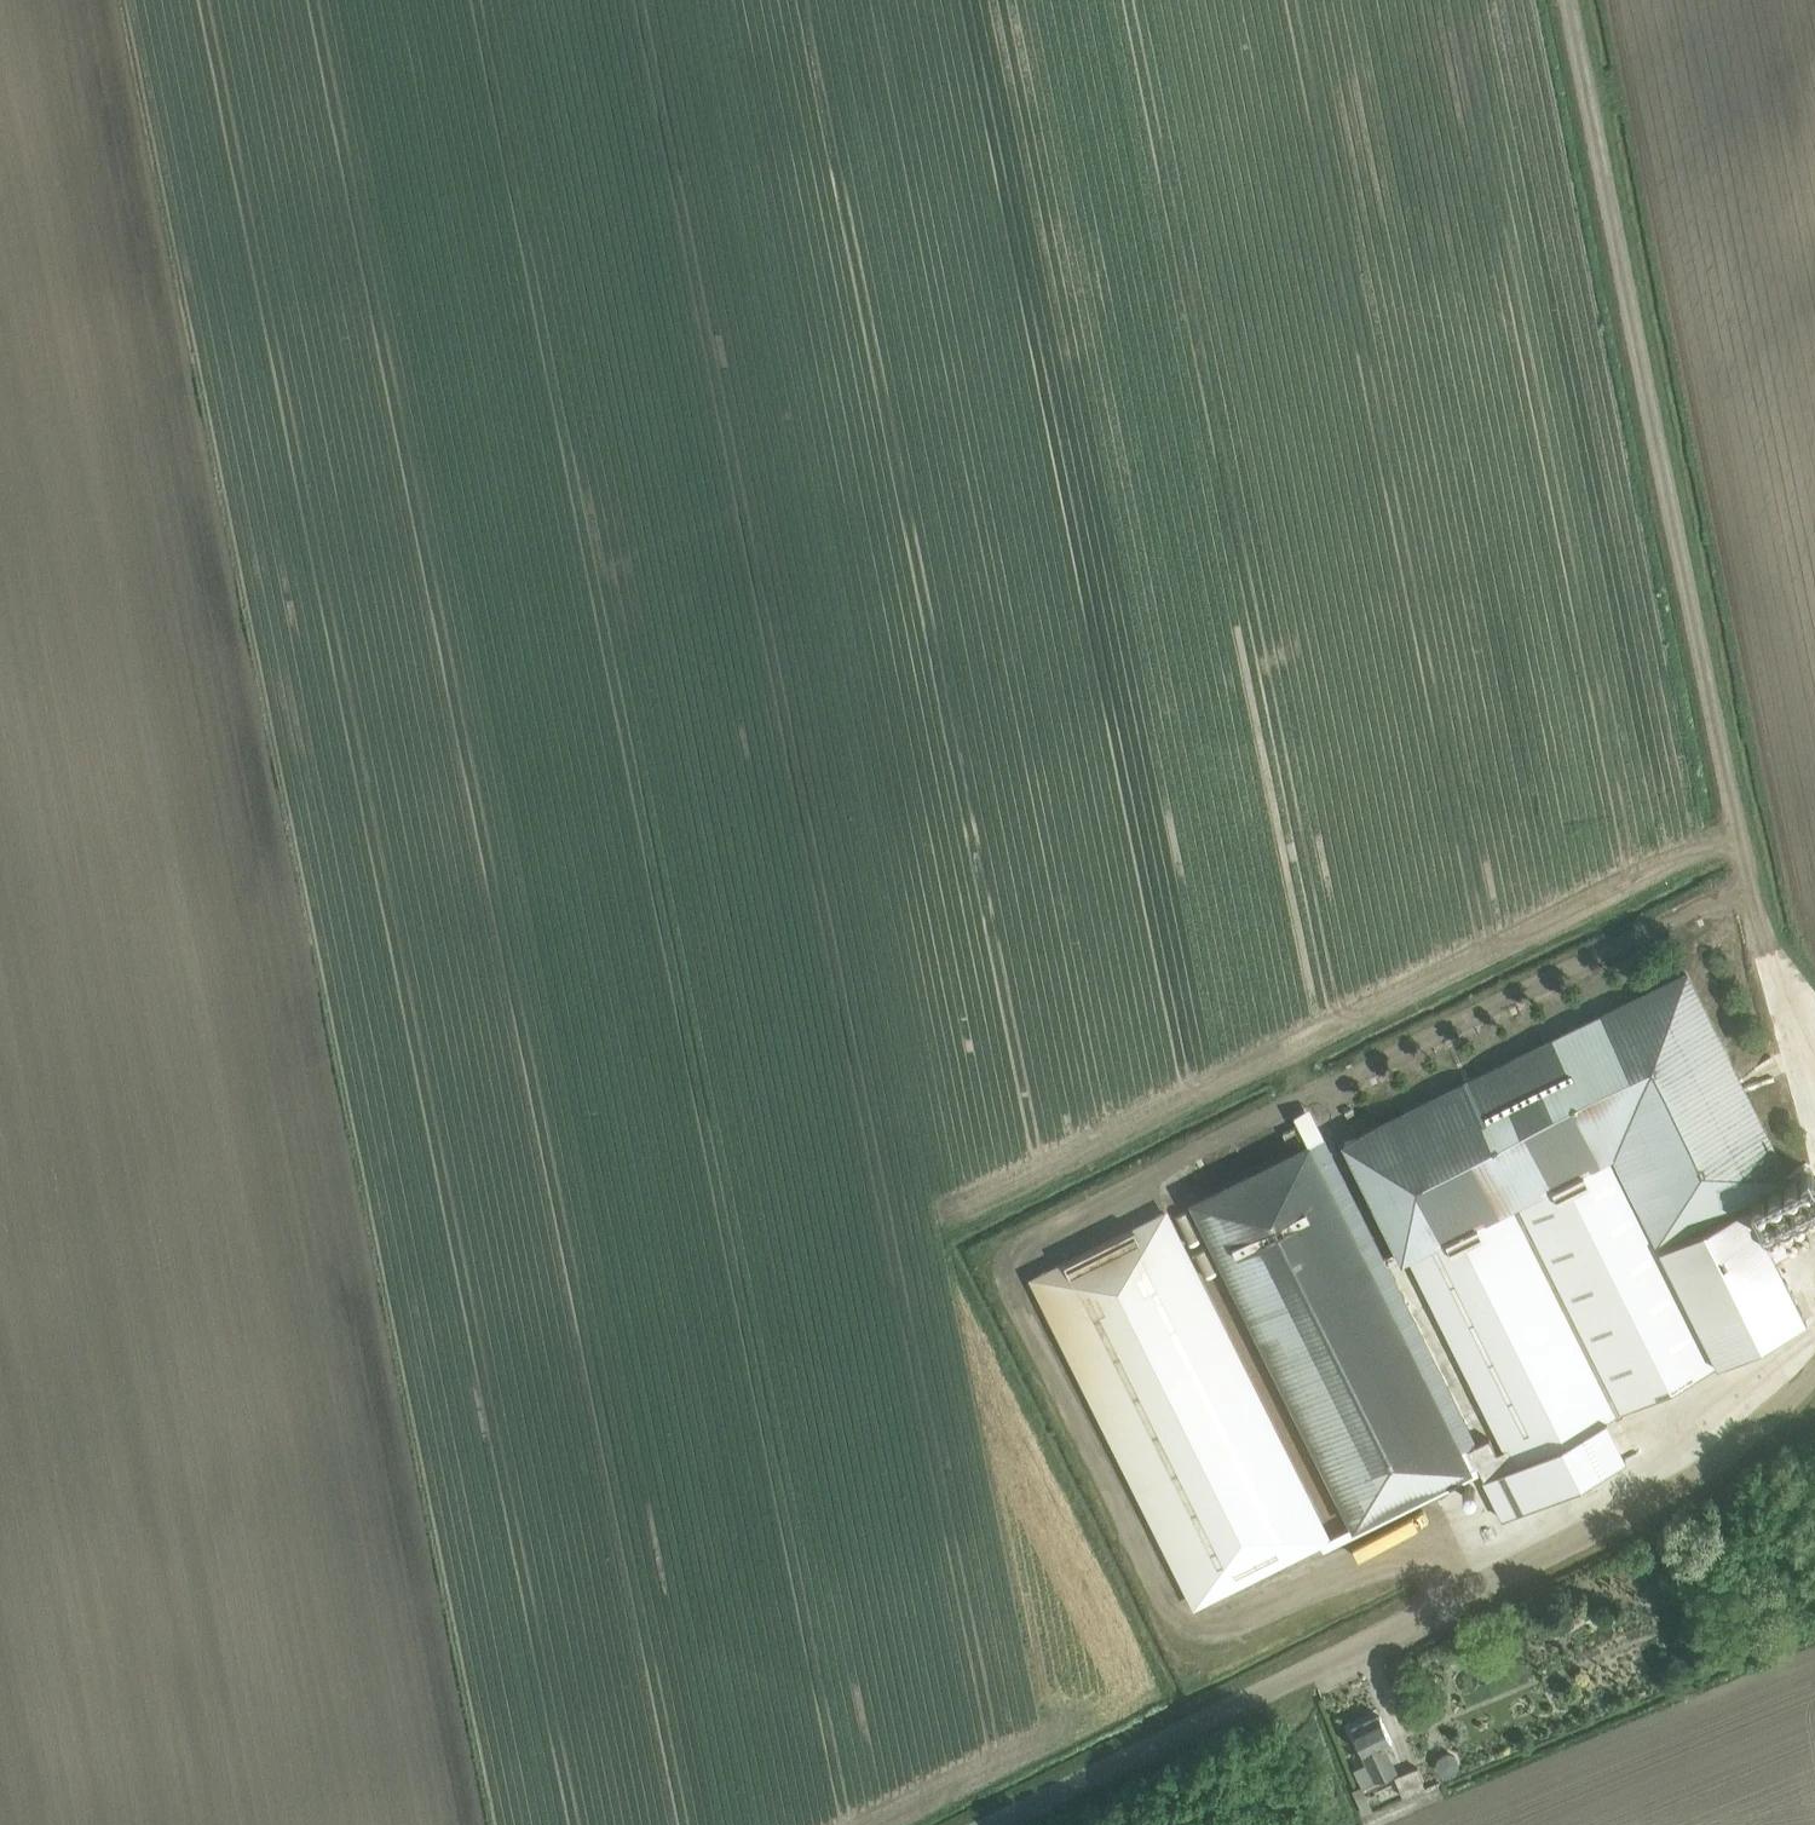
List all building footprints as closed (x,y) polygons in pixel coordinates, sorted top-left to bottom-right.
[(1687,971),(1344,1141),(1401,1257),(1407,1254),(1614,1152),(1657,1239),(1695,1220),(1746,1195),(1787,1174),(1687,971)] [(1308,1143),(1193,1200),(1354,1524),(1469,1467),(1308,1143)] [(1614,1152),(1407,1254),(1504,1448),(1512,1465),(1562,1440),(1607,1417),(1807,1318),(1746,1195),(1695,1220),(1657,1239),(1614,1152)] [(1166,1211),(1032,1277),(1195,1604),(1318,1542),(1323,1551),(1482,1472),(1478,1462),(1469,1467),(1354,1524),(1327,1537),(1166,1211)] [(1489,1438),(1476,1444),(1484,1460),(1478,1462),(1482,1472),(1486,1478),(1482,1479),(1501,1517),(1581,1477),(1562,1440),(1512,1465),(1504,1448),(1496,1452),(1489,1438)] [(1392,1737),(1380,1713),(1351,1727),(1368,1761),(1355,1767),(1363,1783),(1395,1768),(1383,1742),(1392,1737)]
